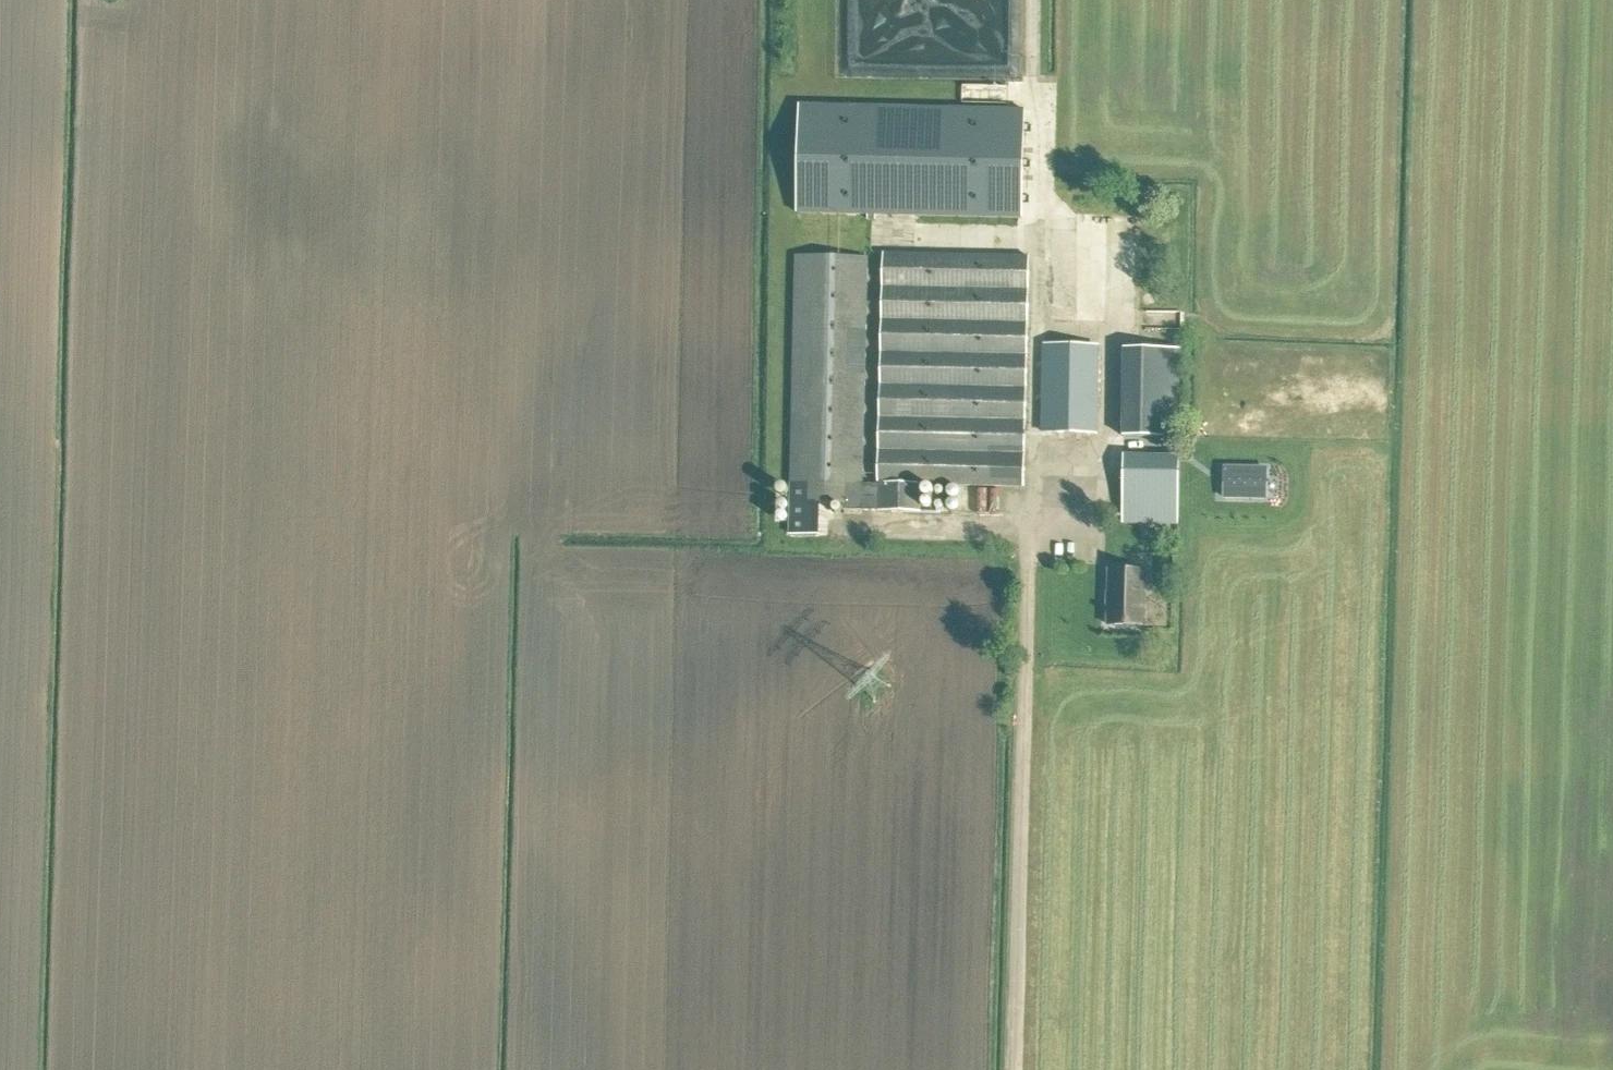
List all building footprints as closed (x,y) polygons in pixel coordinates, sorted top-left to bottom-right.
[(1011,107),(795,106),(795,212),(1011,213),(1011,107)] [(1023,487),(1027,257),(883,254),(879,485),(864,485),(868,258),(796,256),(790,483),(806,484),(806,504),(843,504),(843,510),(920,512),(921,485),(1023,487)] [(1096,434),(1098,347),(1045,346),(1044,433),(1096,434)] [(1136,349),(1135,393),(1135,414),(1124,414),(1123,437),(1179,438),(1181,350),(1136,349)] [(1125,456),(1124,486),(1124,516),(1178,517),(1179,457),(1125,456)] [(1264,499),(1265,469),(1225,468),(1224,498),(1264,499)] [(1109,571),(1108,625),(1144,626),(1146,572),(1109,571)]
